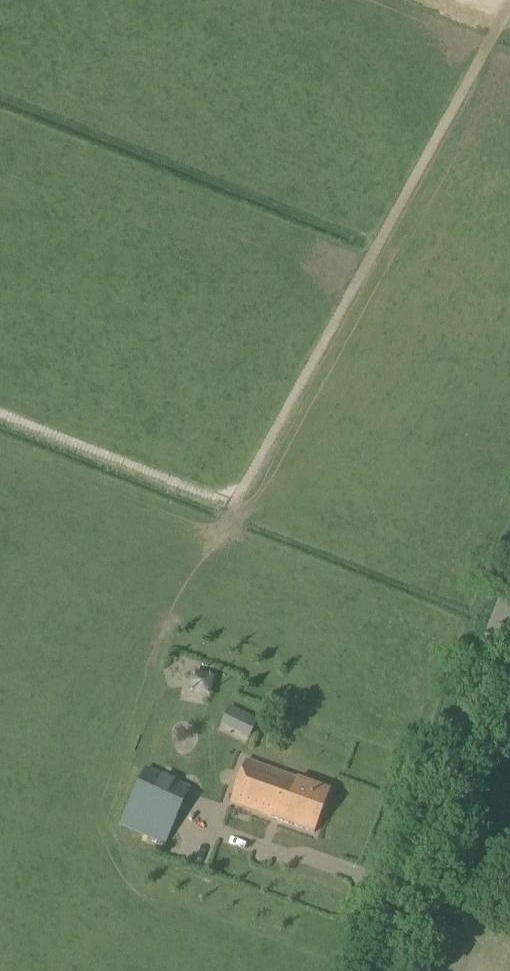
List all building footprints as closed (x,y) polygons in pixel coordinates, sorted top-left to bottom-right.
[(288,824),(315,834),(330,792),(297,780),(246,762),(231,803),(288,824)] [(120,826),(165,845),(190,789),(145,770),(120,826)]
